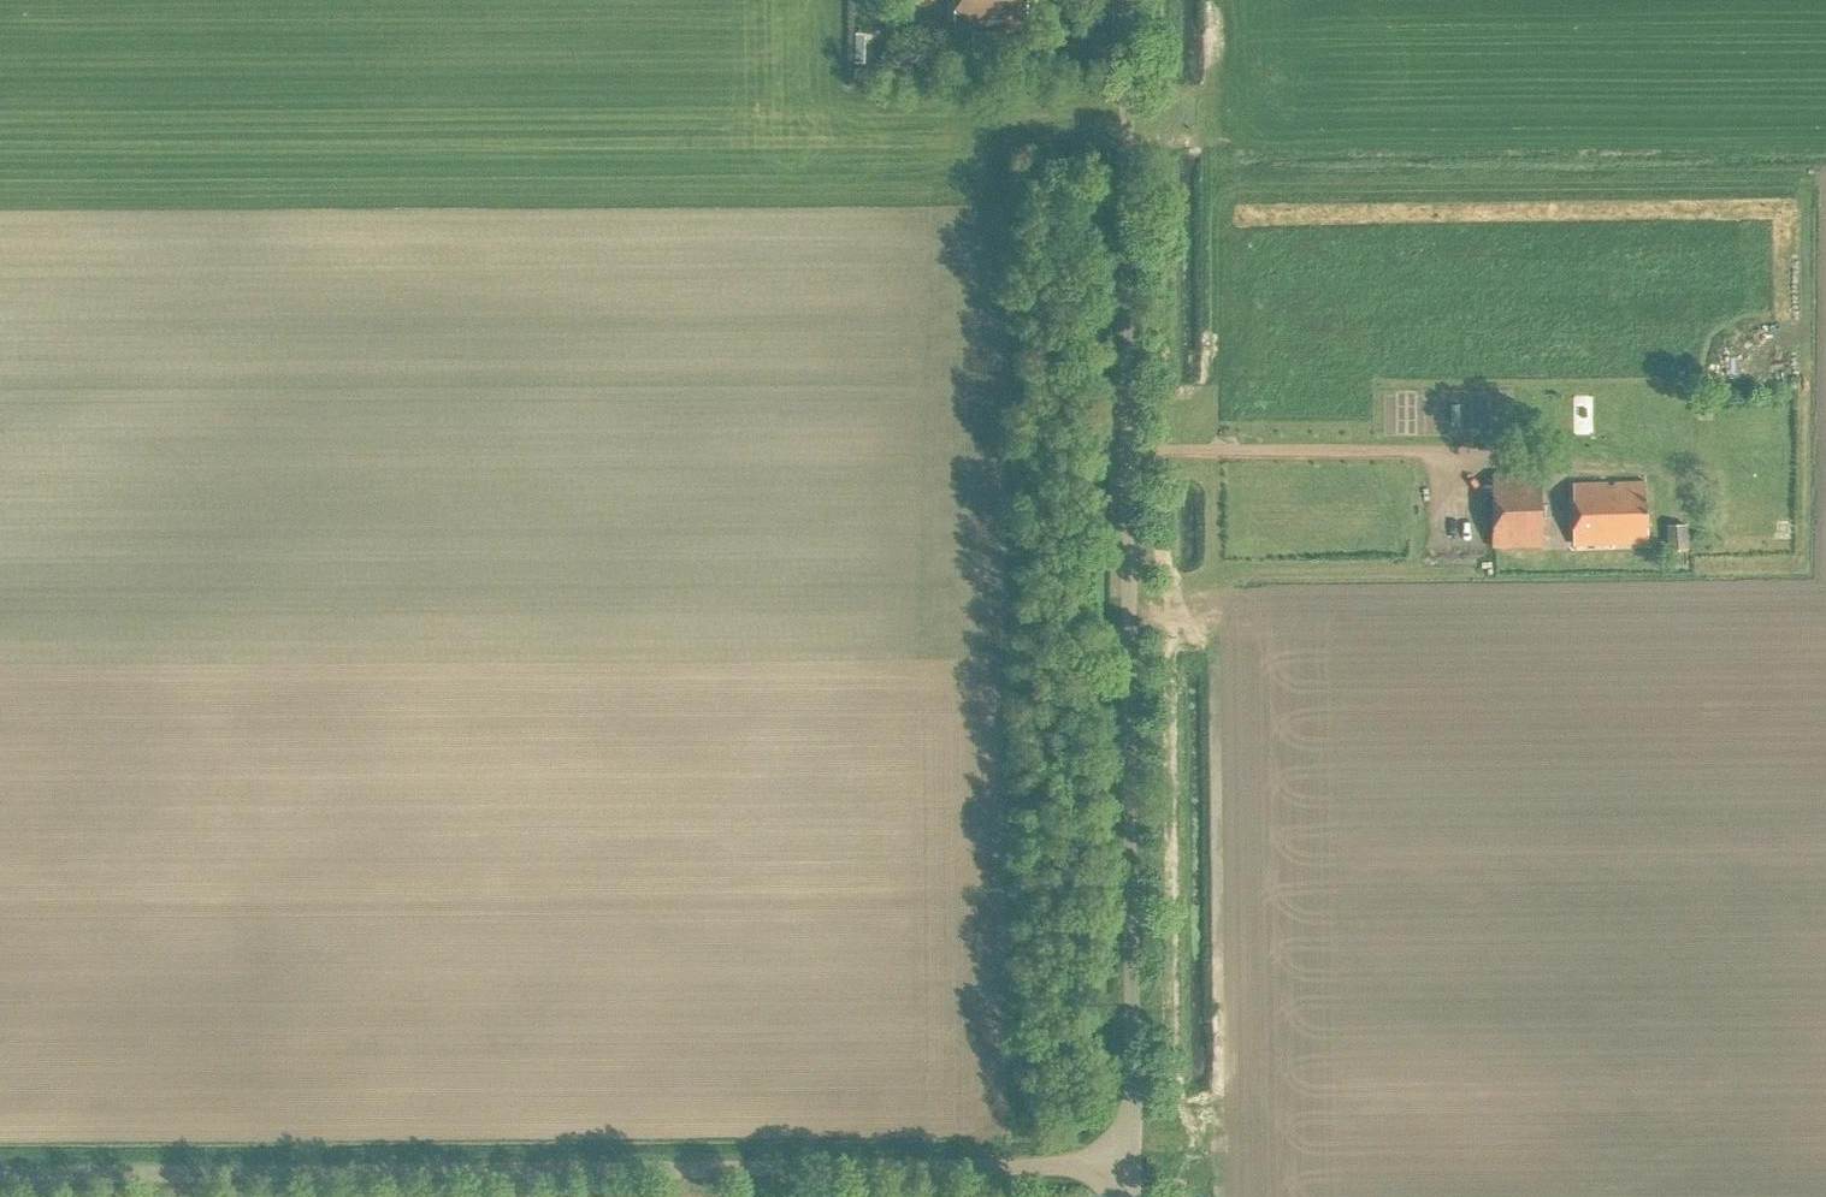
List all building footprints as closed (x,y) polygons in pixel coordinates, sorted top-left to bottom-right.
[(1026,0),(952,0),(953,26),(1026,25),(1026,0)] [(1006,30),(972,31),(972,49),(1006,48),(1006,30)] [(869,79),(869,69),(854,69),(854,79),(869,79)] [(1494,549),(1541,548),(1538,472),(1491,473),(1494,549)] [(1574,546),(1648,544),(1646,482),(1572,485),(1574,546)] [(1687,524),(1667,525),(1668,549),(1688,549),(1687,524)]
